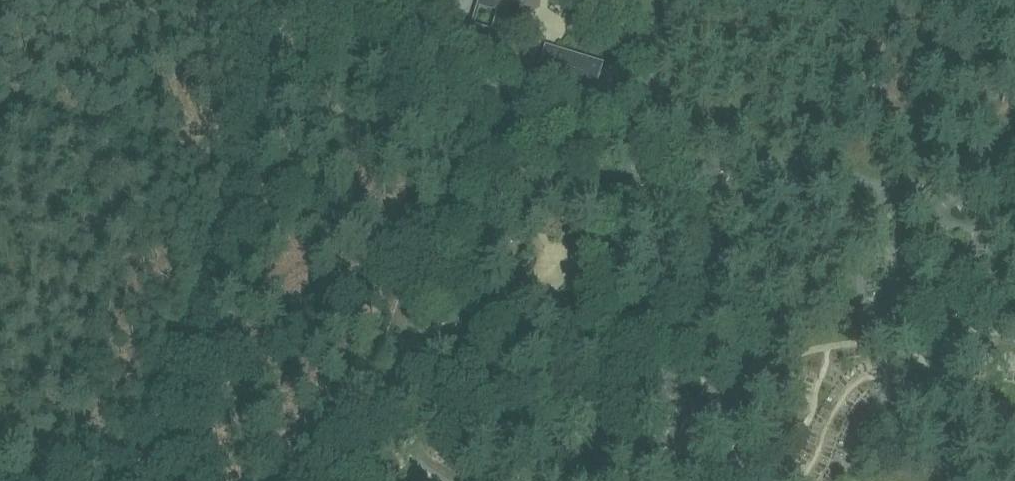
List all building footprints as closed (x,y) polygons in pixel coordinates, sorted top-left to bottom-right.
[(522,0),(478,0),(464,45),(505,58),(522,0)] [(544,46),(532,86),(591,104),(603,64),(544,46)]
